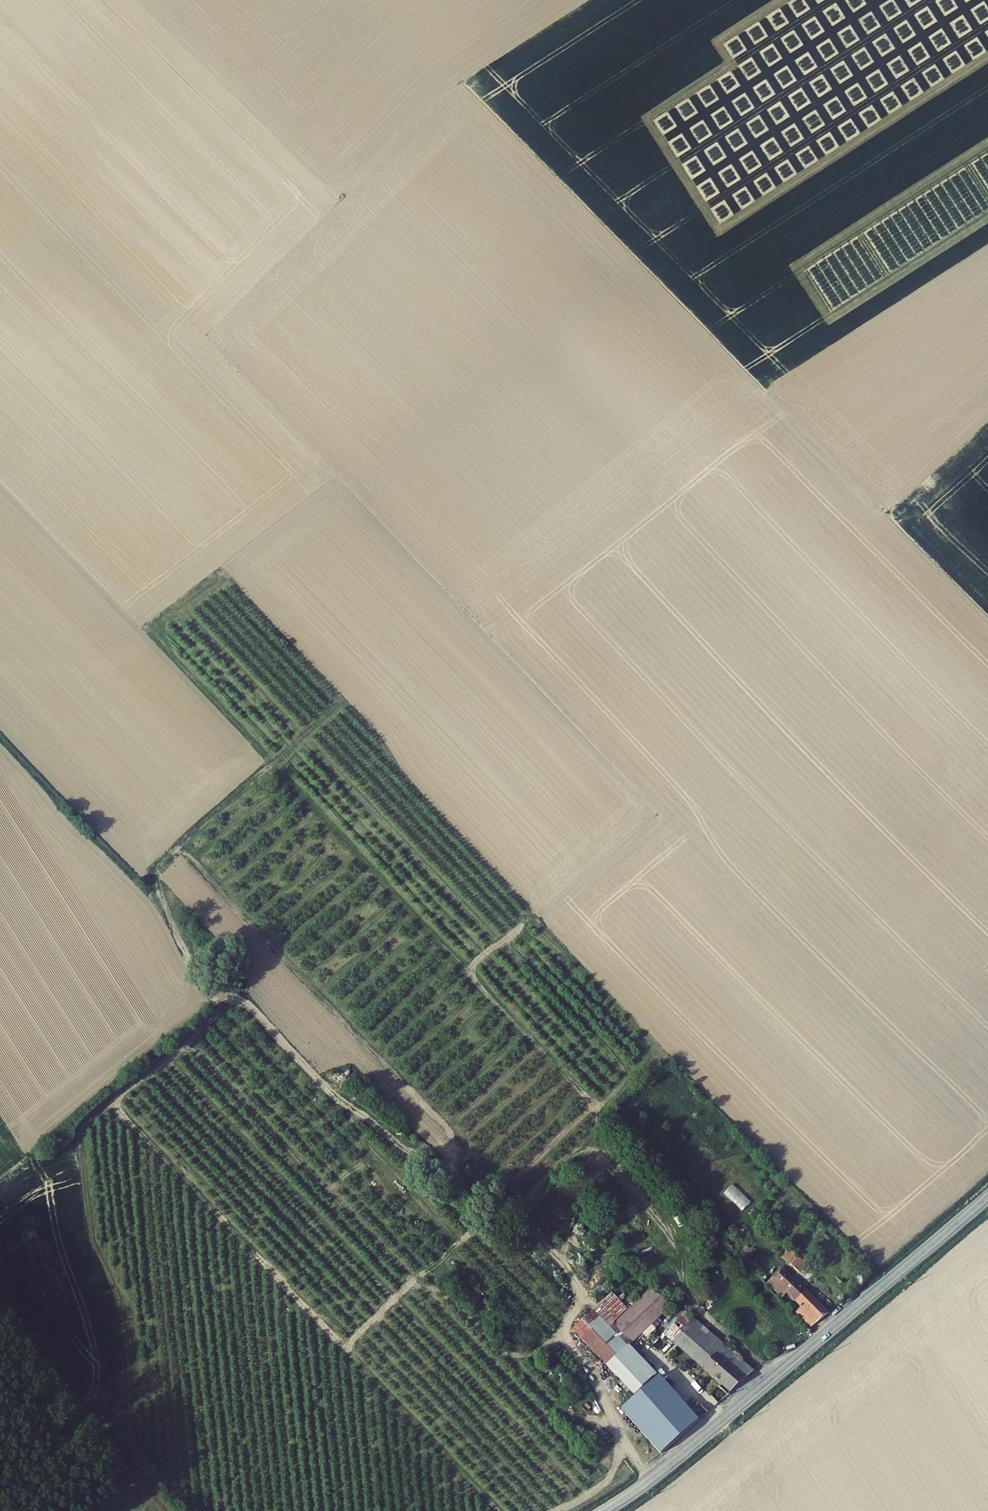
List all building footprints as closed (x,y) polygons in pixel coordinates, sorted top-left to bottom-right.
[(802,1254),(790,1266),(800,1275),(808,1268),(806,1265),(810,1261),(802,1254)] [(787,1272),(774,1285),(785,1296),(790,1293),(806,1308),(801,1313),(816,1327),(833,1313),(787,1272)] [(691,1328),(684,1335),(712,1360),(720,1352),(691,1328)] [(679,1348),(662,1364),(668,1369),(685,1353),(735,1392),(751,1378),(720,1352),(712,1360),(684,1335),(674,1345),(679,1348)] [(631,1350),(610,1369),(638,1396),(645,1389),(658,1377),(631,1350)] [(658,1377),(645,1389),(689,1432),(732,1396),(723,1388),(694,1411),(658,1377)]
